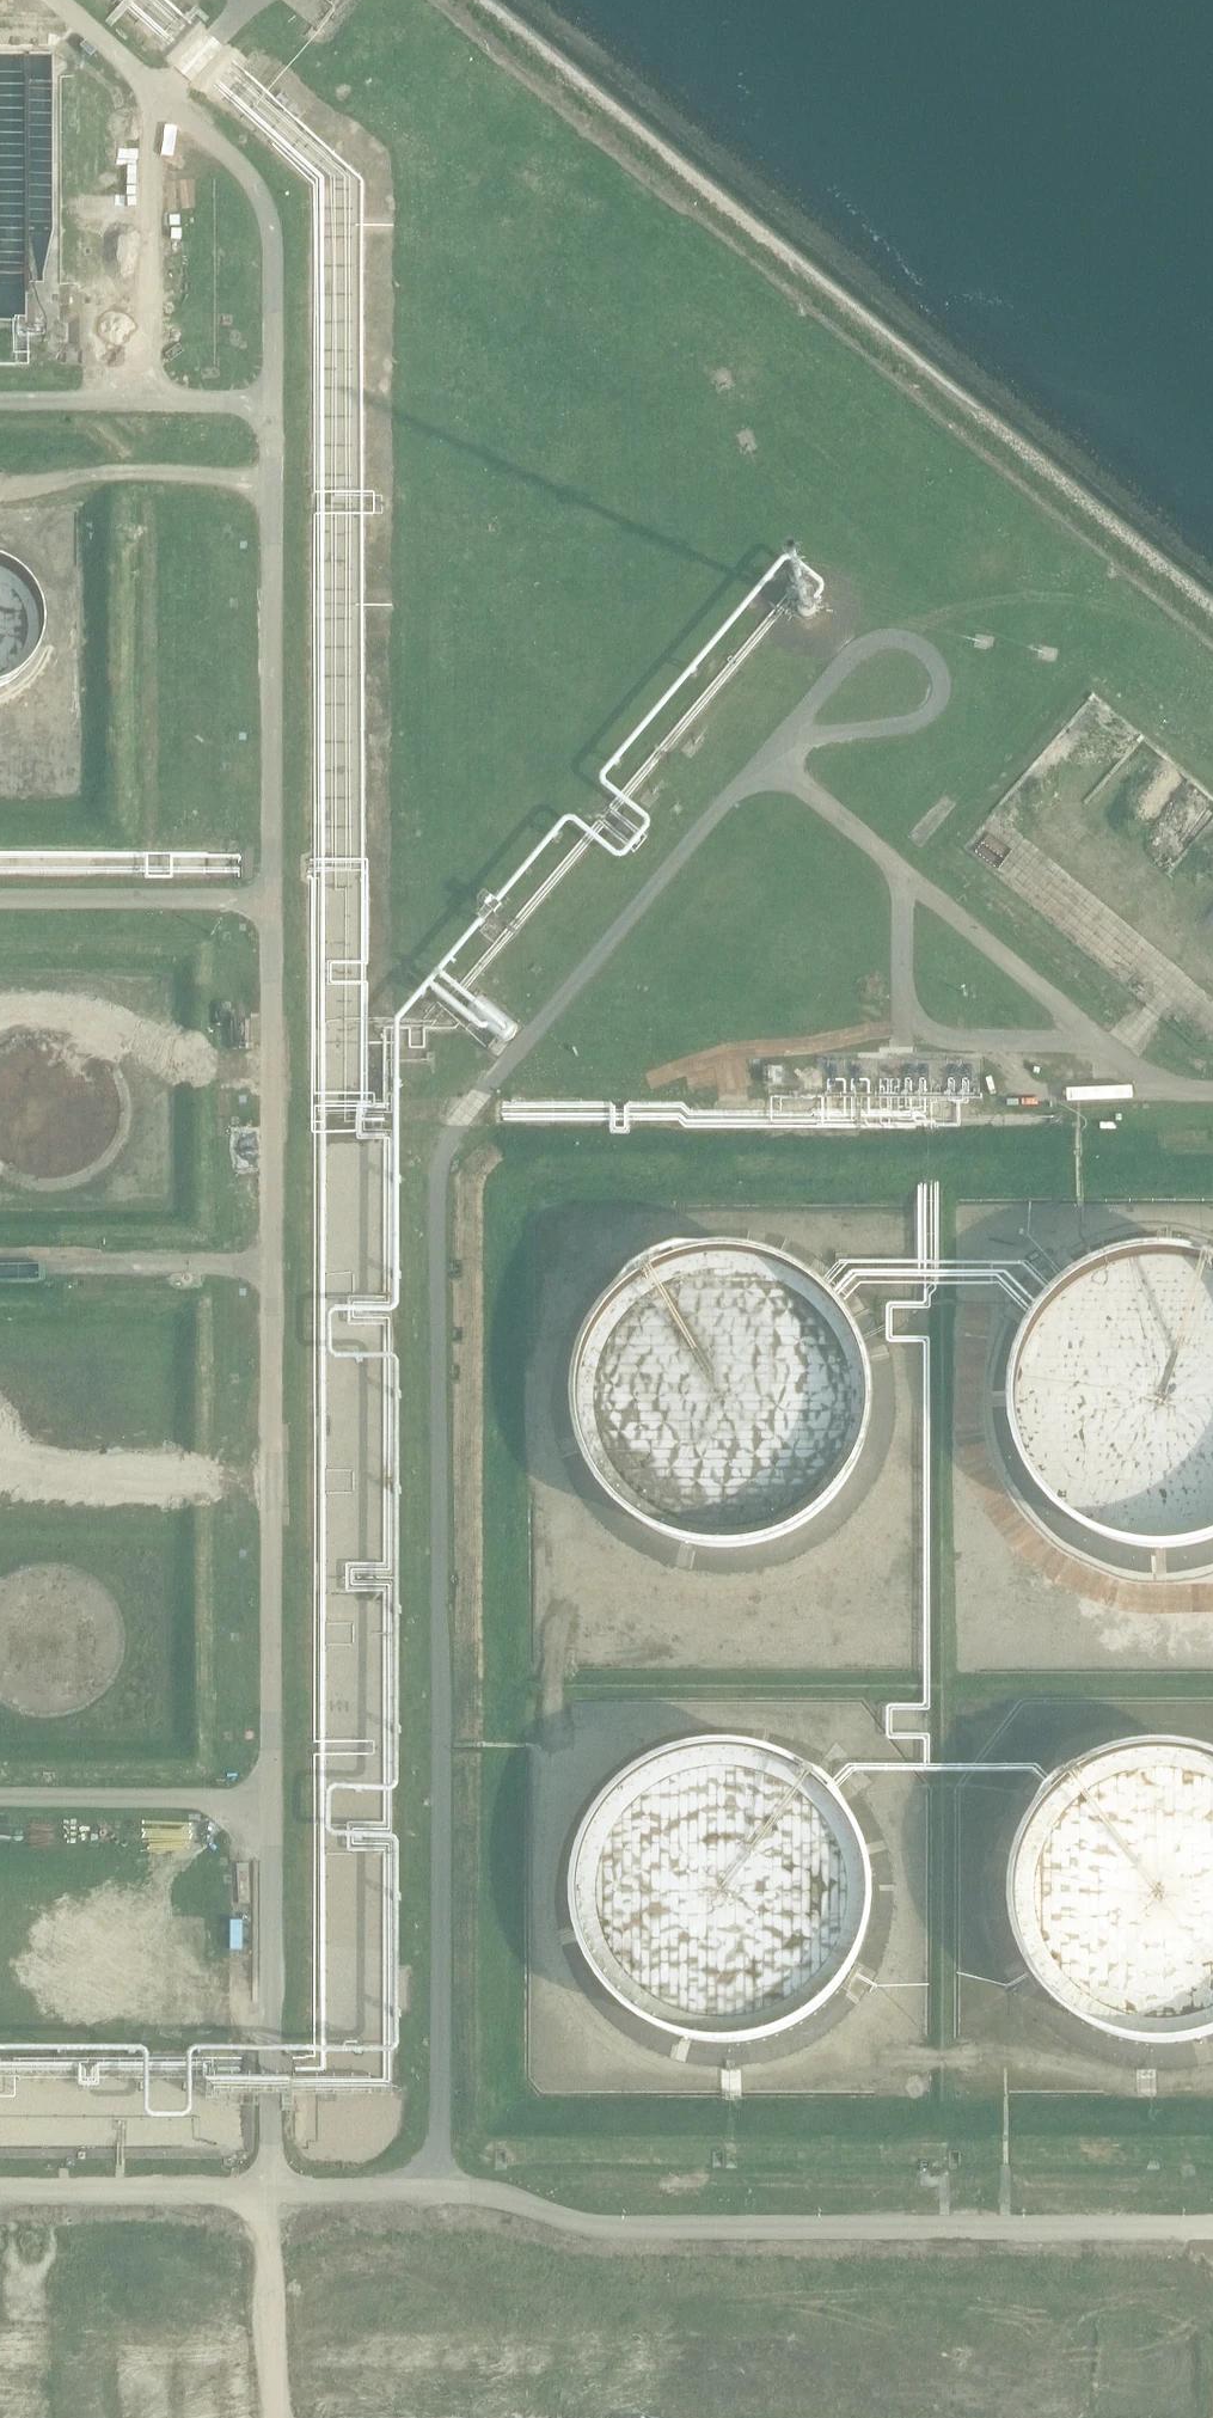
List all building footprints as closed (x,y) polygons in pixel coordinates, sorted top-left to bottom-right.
[(53,124),(52,52),(31,52),(32,124),(53,124)] [(21,217),(22,200),(4,199),(3,216),(21,217)] [(26,674),(45,637),(35,590),(0,564),(0,686),(26,674)] [(17,1191),(131,1149),(85,1023),(0,1054),(0,1145),(17,1191)] [(784,1086),(784,1067),(769,1067),(769,1069),(764,1069),(764,1085),(784,1086)] [(645,1522),(726,1548),(804,1526),(861,1463),(874,1376),(830,1294),(746,1254),(665,1266),(608,1314),(580,1391),(595,1465),(645,1522)] [(1162,1549),(1212,1535),(1212,1269),(1182,1255),(1101,1267),(1044,1315),(1016,1392),(1031,1466),(1080,1523),(1162,1549)] [(1160,2042),(1212,2028),(1212,1764),(1180,1748),(1099,1761),(1042,1808),(1014,1886),(1029,1960),(1078,2017),(1160,2042)] [(637,2018),(719,2044),(797,2022),(854,1959),(866,1873),(823,1790),(739,1750),(658,1762),(600,1810),(572,1887),(587,1961),(637,2018)]
